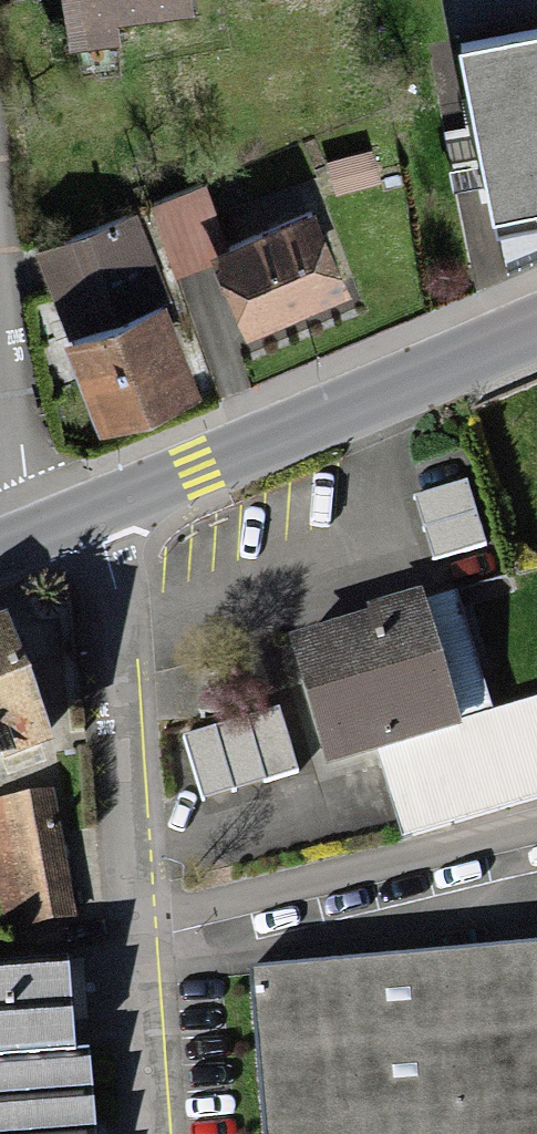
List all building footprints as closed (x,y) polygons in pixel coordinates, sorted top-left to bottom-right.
[(68,37),(182,25),(179,0),(64,0),(68,37)] [(461,23),(509,270),(536,255),(536,9),(461,23)] [(366,158),(324,168),(330,193),(372,183),(366,158)] [(225,184),(152,208),(165,248),(238,224),(225,184)] [(140,205),(37,240),(97,412),(199,376),(140,205)] [(314,218),(208,260),(238,337),(344,295),(314,218)] [(466,479),(413,495),(433,559),(486,543),(466,479)] [(454,587),(290,630),(328,761),(375,747),(493,712),(454,587)] [(8,613),(0,616),(0,750),(50,732),(8,613)] [(375,747),(400,834),(536,794),(536,699),(493,712),(375,747)] [(277,705),(182,733),(201,797),(297,768),(277,705)] [(0,812),(0,893),(6,930),(66,920),(46,804),(0,812)] [(0,963),(0,1133),(104,1133),(94,1015),(69,1018),(64,957),(0,963)] [(251,988),(263,1133),(536,1133),(536,985),(536,966),(251,988)]
